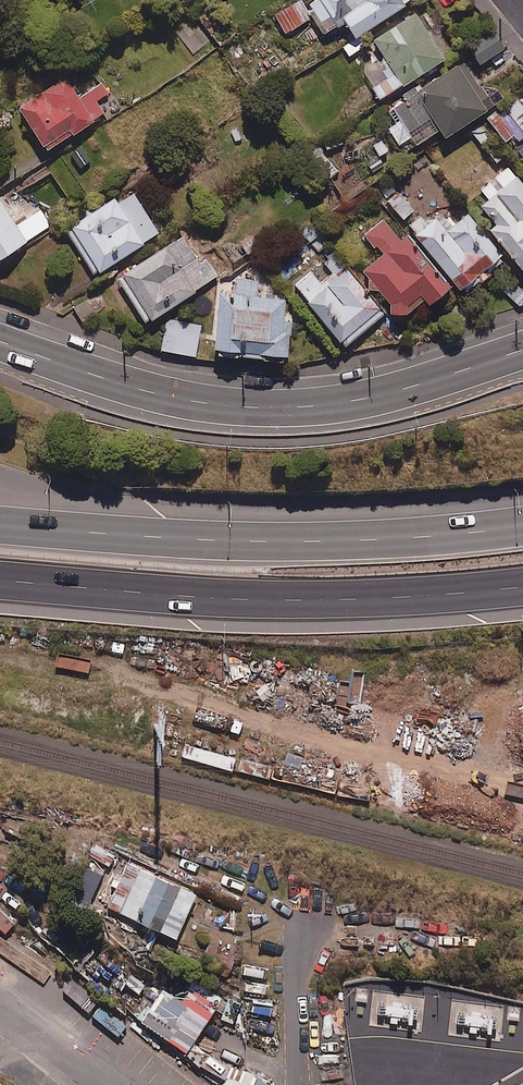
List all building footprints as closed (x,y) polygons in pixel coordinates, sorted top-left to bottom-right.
[(302,0),(297,0),(274,14),(286,33),(312,17),(302,0)] [(408,0),(311,0),(307,3),(325,30),(343,18),(355,36),(358,34),(408,0)] [(446,57),(415,10),(371,38),(393,73),(373,86),(380,97),(401,83),(402,86),(446,57)] [(493,30),(468,47),(481,65),(505,49),(493,30)] [(355,36),(339,47),(347,59),(366,46),(358,34),(355,36)] [(405,100),(388,111),(397,123),(388,129),(398,145),(412,136),(416,143),(439,128),(445,137),(504,100),(498,90),(480,87),(464,62),(458,66),(457,64),(421,87),(419,84),(402,94),(405,100)] [(79,99),(67,78),(19,107),(45,150),(106,114),(98,101),(110,94),(104,83),(79,99)] [(519,101),(504,113),(522,138),(522,106),(519,101)] [(495,111),(486,119),(505,143),(515,135),(495,111)] [(480,189),(488,199),(481,204),(496,222),(489,228),(520,267),(522,265),(522,183),(508,165),(493,177),(501,187),(497,190),(490,181),(480,189)] [(163,233),(137,192),(118,204),(114,197),(69,226),(100,273),(163,233)] [(413,210),(400,193),(387,202),(400,219),(413,210)] [(1,195),(0,195),(0,259),(52,226),(42,209),(19,223),(1,195)] [(454,224),(444,212),(427,225),(420,216),(408,225),(461,291),(504,257),(468,213),(454,224)] [(383,215),(359,235),(374,252),(377,250),(378,252),(360,267),(368,277),(366,287),(378,288),(388,302),(388,312),(408,312),(423,299),(428,304),(453,283),(408,230),(400,236),(383,215)] [(256,230),(224,250),(235,269),(268,250),(256,230)] [(200,265),(182,236),(118,277),(146,322),(218,277),(207,261),(200,265)] [(383,310),(336,253),(324,263),(332,273),(321,283),(311,271),(294,284),(342,343),(383,310)] [(234,292),(219,290),(213,347),(287,354),(289,330),(283,330),(286,296),(258,294),(259,279),(235,277),(234,292)] [(502,287),(519,307),(522,303),(522,291),(512,278),(502,287)] [(198,337),(175,334),(173,353),(195,357),(198,337)] [(97,909),(123,858),(98,845),(71,896),(97,909)] [(196,891),(125,860),(104,909),(175,939),(196,891)] [(219,1000),(193,983),(182,1000),(162,987),(140,1022),(166,1039),(160,1049),(179,1061),(219,1000)] [(231,1065),(224,1084),(268,1084),(270,1079),(231,1065)]
